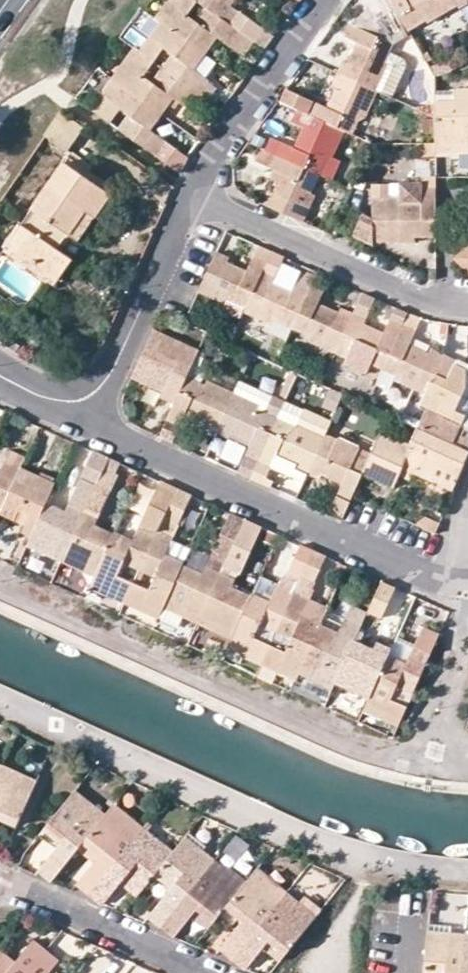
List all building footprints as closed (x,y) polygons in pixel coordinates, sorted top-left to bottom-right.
[(157,17),(164,22),(179,0),(169,0),(157,17)] [(255,41),(207,6),(196,20),(188,14),(198,0),(179,0),(164,22),(206,52),(218,36),(244,55),(255,41)] [(230,3),(233,0),(199,0),(207,6),(255,41),(256,42),(266,29),(230,3)] [(363,2),(365,7),(350,22),(344,35),(356,40),(346,60),(343,59),(337,71),(377,89),(390,63),(384,60),(390,46),(392,42),(409,32),(407,28),(391,0),(365,0),(363,2)] [(407,28),(425,18),(426,21),(464,0),(391,0),(407,28)] [(164,22),(157,17),(135,46),(142,52),(164,22)] [(173,52),(163,67),(200,93),(210,79),(195,68),(206,52),(164,22),(142,52),(154,60),(164,47),(173,52)] [(142,52),(135,46),(113,78),(120,83),(142,52)] [(384,60),(390,63),(377,89),(391,96),(408,57),(407,54),(390,46),(384,60)] [(189,108),(200,93),(163,67),(152,80),(144,75),(154,60),(142,52),(120,83),(162,113),(173,97),(189,108)] [(332,85),(336,86),(327,106),(314,99),(308,113),(343,129),(352,132),(361,113),(366,115),(377,89),(337,71),(332,85)] [(120,83),(113,78),(92,107),(99,113),(120,83)] [(156,154),(180,171),(188,155),(151,128),(162,113),(120,83),(99,113),(111,121),(120,108),(128,114),(119,127),(156,154)] [(286,87),(278,99),(305,111),(311,98),(286,87)] [(434,115),(434,141),(434,152),(467,151),(467,87),(454,88),(454,98),(434,98),(434,115)] [(434,88),(434,98),(454,98),(454,88),(434,88)] [(299,124),(304,126),(294,146),(281,140),(275,153),(319,172),(327,153),(332,155),(343,129),(308,113),(305,111),(299,124)] [(49,138),(70,147),(80,125),(59,116),(49,138)] [(434,141),(416,141),(416,154),(435,154),(434,152),(434,141)] [(275,153),(261,146),(255,159),(283,172),(274,191),(269,190),(263,202),(302,220),(315,193),(310,191),(319,172),(275,153)] [(332,155),(327,153),(319,172),(332,178),(340,159),(332,155)] [(111,193),(65,161),(22,221),(30,227),(15,248),(58,277),(72,256),(55,245),(66,230),(69,232),(85,210),(95,216),(111,193)] [(310,191),(315,193),(323,197),(332,178),(319,172),(310,191)] [(398,197),(389,197),(389,183),(373,183),(372,218),(362,214),(353,234),(372,243),(372,240),(415,240),(415,235),(435,235),(435,175),(435,174),(419,174),(419,181),(398,181),(398,197)] [(95,216),(85,210),(69,232),(80,239),(95,216)] [(54,284),(58,277),(15,248),(30,227),(22,221),(3,249),(54,284)] [(455,257),(467,270),(467,244),(455,257)] [(253,256),(247,270),(228,261),(230,257),(216,251),(199,290),(226,302),(228,298),(247,306),(262,271),(266,262),(253,256)] [(271,323),(273,318),(293,326),(312,284),(316,275),(302,270),(293,291),(274,282),(276,278),(262,271),(247,306),(245,311),(271,323)] [(308,340),(335,352),(353,312),(341,307),(338,311),(319,302),(325,289),(312,284),(293,326),(311,334),(308,340)] [(402,325),(408,312),(396,307),(384,331),(364,322),(375,297),(362,292),(353,312),(335,352),(362,364),(364,359),(383,367),(402,325)] [(245,333),(264,339),(268,324),(249,318),(245,333)] [(413,387),(420,370),(432,375),(441,352),(431,348),(429,352),(409,343),(415,331),(402,325),(383,367),(402,376),(400,381),(413,387)] [(175,403),(187,376),(199,349),(154,328),(141,358),(132,377),(147,384),(151,377),(167,385),(164,391),(161,397),(175,403)] [(455,409),(465,384),(465,367),(454,362),(455,359),(441,352),(432,375),(420,370),(413,387),(424,392),(418,405),(426,408),(418,426),(467,449),(467,428),(460,425),(466,413),(455,409)] [(456,357),(455,359),(454,362),(465,367),(467,369),(467,364),(456,357)] [(234,393),(207,380),(205,384),(187,376),(175,403),(167,419),(161,434),(173,439),(185,413),(206,422),(203,427),(216,432),(234,393)] [(151,377),(147,384),(164,391),(167,385),(151,377)] [(465,384),(455,409),(466,413),(467,414),(467,385),(465,384)] [(260,404),(234,393),(216,432),(230,438),(232,434),(251,442),(238,471),(251,477),(258,461),(278,417),(259,408),(260,404)] [(307,472),(325,433),(298,421),(297,425),(278,417),(258,461),(251,477),(264,482),(271,465),(274,458),(277,453),(296,462),(294,467),(307,473),(307,472)] [(381,431),(369,458),(362,472),(394,486),(399,475),(403,466),(419,473),(453,489),(467,454),(467,449),(418,426),(410,443),(381,431)] [(352,445),(325,433),(307,472),(320,478),(322,473),(342,483),(330,508),(343,514),(352,495),(362,472),(369,458),(350,449),(352,445)] [(221,457),(241,463),(246,444),(226,439),(221,457)] [(0,468),(0,508),(2,509),(21,467),(26,457),(9,450),(0,468)] [(81,478),(96,485),(109,458),(93,451),(81,478)] [(296,462),(277,453),(274,458),(294,467),(296,462)] [(114,533),(96,525),(108,499),(104,498),(120,463),(109,458),(96,485),(95,489),(65,553),(98,567),(114,533)] [(291,474),(294,467),(274,458),(271,465),(291,474)] [(403,466),(399,475),(415,482),(419,473),(403,466)] [(55,482),(21,467),(2,509),(1,513),(15,519),(19,510),(30,514),(21,532),(31,536),(46,502),(55,482)] [(303,480),(307,473),(294,467),(291,474),(303,480)] [(115,530),(114,533),(98,567),(94,576),(93,579),(113,588),(109,595),(126,603),(135,582),(118,574),(124,561),(141,569),(177,489),(160,481),(133,539),(115,530)] [(95,489),(79,482),(66,511),(46,502),(31,536),(65,553),(95,489)] [(184,562),(166,553),(193,496),(177,489),(141,569),(155,575),(150,588),(135,582),(126,603),(158,617),(163,606),(167,598),(182,564),(184,562)] [(244,519),(229,512),(202,573),(182,564),(167,598),(201,614),(217,578),(228,555),(244,519)] [(434,531),(439,520),(423,512),(418,524),(434,531)] [(244,519),(228,555),(217,578),(201,614),(236,630),(252,595),(232,586),(260,526),(244,519)] [(31,536),(27,545),(61,561),(65,553),(31,536)] [(186,560),(193,548),(175,539),(168,551),(186,560)] [(313,550),(300,544),(288,569),(301,575),(313,550)] [(326,556),(313,550),(301,575),(314,581),(326,556)] [(65,553),(61,561),(94,576),(98,567),(65,553)] [(252,592),(252,595),(236,630),(232,638),(230,642),(264,657),(270,643),(254,636),(260,623),(276,630),(294,591),(298,583),(282,576),(280,582),(277,584),(272,595),(265,591),(262,596),(252,592)] [(93,579),(89,586),(109,595),(113,588),(93,579)] [(380,611),(383,612),(396,588),(381,581),(367,611),(367,612),(377,616),(380,611)] [(298,673),(321,624),(302,616),(310,599),(294,591),(276,630),(291,637),(285,650),(270,643),(264,657),(298,673)] [(197,622),(201,614),(167,598),(163,606),(197,622)] [(351,604),(345,615),(362,623),(367,612),(367,611),(351,604)] [(201,614),(197,622),(232,638),(236,630),(201,614)] [(338,632),(321,624),(298,673),(332,687),(334,683),(338,675),(359,629),(362,623),(345,615),(338,632)] [(391,636),(394,620),(369,617),(366,633),(391,636)] [(391,698),(397,685),(412,692),(427,659),(438,634),(423,626),(407,663),(388,655),(372,690),(369,697),(366,703),(400,719),(407,705),(391,698)] [(365,632),(359,629),(338,675),(372,690),(388,655),(391,647),(377,641),(374,648),(360,642),(365,632)] [(230,642),(227,649),(261,664),(264,657),(230,642)] [(295,679),(298,673),(264,657),(261,664),(295,679)] [(298,673),(295,679),(329,695),(332,687),(298,673)] [(338,675),(334,683),(369,697),(372,690),(338,675)] [(366,703),(363,710),(397,726),(400,719),(366,703)] [(16,825),(26,804),(33,788),(15,780),(18,771),(3,765),(0,771),(0,818),(16,825)] [(33,788),(37,779),(18,771),(15,780),(33,788)] [(84,842),(105,815),(91,803),(75,790),(43,830),(60,843),(55,849),(38,871),(45,876),(52,882),(78,849),(84,842)] [(125,823),(130,816),(114,803),(108,811),(125,823)] [(77,884),(89,894),(143,827),(130,816),(125,823),(108,811),(105,815),(84,842),(100,855),(94,861),(77,884)] [(126,876),(142,890),(155,873),(168,857),(151,844),(156,837),(143,827),(89,894),(103,905),(121,882),(126,876)] [(43,830),(38,836),(55,849),(60,843),(43,830)] [(196,855),(202,848),(186,835),(180,842),(196,855)] [(156,837),(151,844),(168,857),(173,851),(156,837)] [(84,842),(78,849),(94,861),(100,855),(84,842)] [(173,851),(168,857),(155,873),(171,887),(149,916),(161,927),(215,859),(202,848),(196,855),(180,842),(173,851)] [(214,922),(226,907),(239,890),(222,877),(228,870),(215,859),(161,927),(174,937),(192,916),(197,910),(214,922)] [(266,888),(273,881),(257,868),(251,876),(266,888)] [(239,890),(245,883),(228,870),(222,877),(239,890)] [(137,896),(142,890),(126,876),(121,882),(137,896)] [(245,883),(239,890),(226,907),(242,920),(220,949),(232,959),(286,891),(273,881),(266,888),(251,876),(245,883)] [(301,903),(286,891),(232,959),(247,970),(263,948),(268,942),(285,954),(310,923),(295,910),(301,903)] [(301,903),(295,910),(310,923),(316,916),(301,903)] [(197,910),(192,916),(209,929),(214,922),(197,910)] [(450,926),(428,924),(428,931),(449,933),(450,926)] [(465,935),(449,933),(428,931),(424,972),(462,972),(465,935)] [(0,948),(0,972),(27,972),(47,949),(33,939),(16,961),(0,948)] [(279,961),(285,954),(268,942),(263,948),(279,961)] [(59,960),(47,949),(27,972),(48,972),(59,960)]
